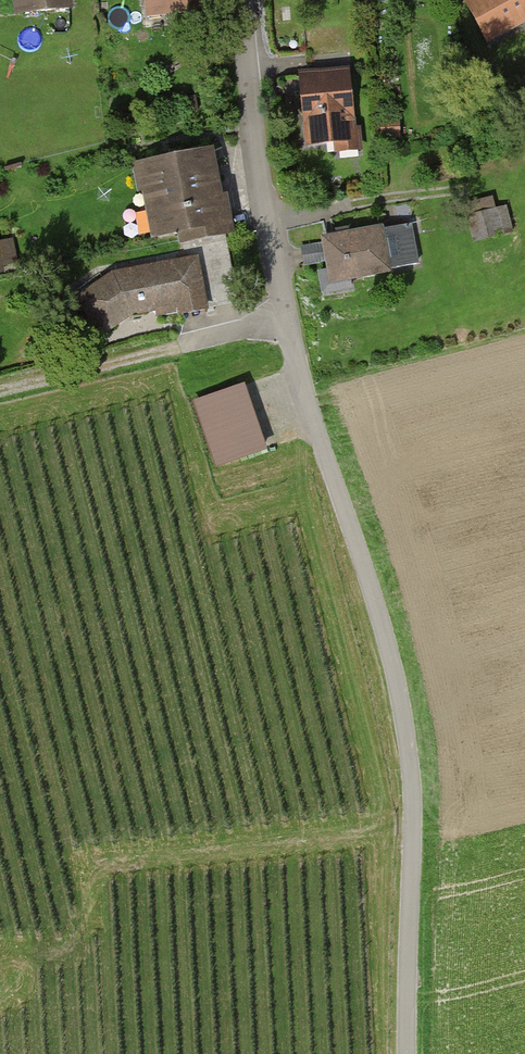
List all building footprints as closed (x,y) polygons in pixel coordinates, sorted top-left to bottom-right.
[(23,13),(70,8),(69,0),(22,0),(23,13)] [(148,3),(168,1),(169,15),(197,12),(196,0),(148,0),(148,3)] [(469,2),(489,38),(524,18),(524,0),(472,0),(469,2)] [(353,131),(347,71),(302,76),(308,142),(338,140),(337,133),(353,131)] [(210,151),(142,165),(156,234),(180,230),(182,240),(225,232),(210,151)] [(491,198),(468,204),(476,234),(499,228),(500,234),(513,231),(506,206),(494,210),(491,198)] [(338,237),(325,240),(331,271),(321,273),(324,291),(350,286),(348,277),(419,263),(411,223),(351,235),(349,228),(337,230),(338,237)] [(225,232),(182,240),(186,261),(196,259),(205,308),(238,302),(225,232)] [(186,261),(114,275),(80,299),(103,332),(130,313),(162,307),(164,315),(181,312),(181,314),(206,309),(205,308),(196,259),(186,261)] [(242,387),(196,403),(217,464),(263,448),(252,414),(242,387)]
